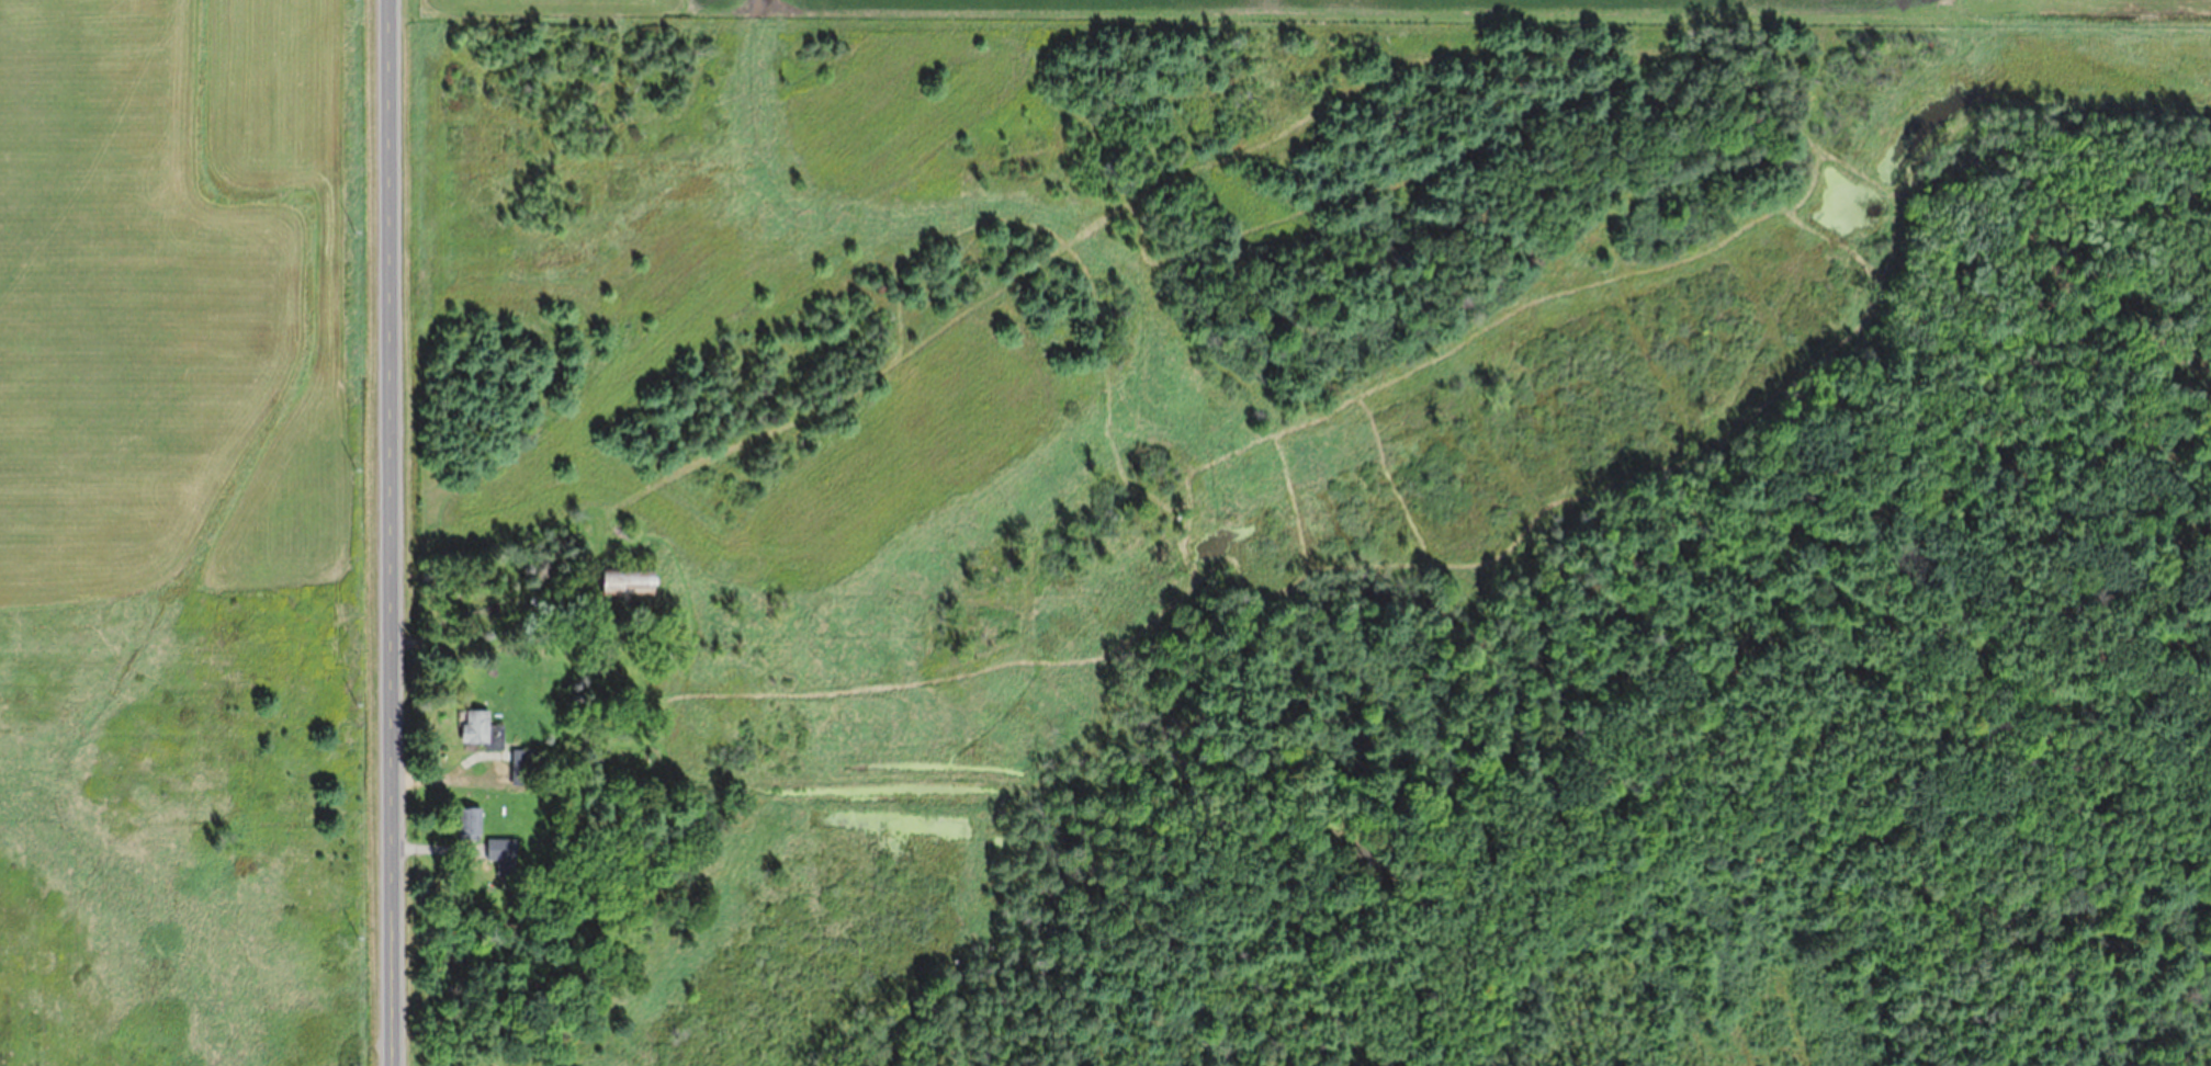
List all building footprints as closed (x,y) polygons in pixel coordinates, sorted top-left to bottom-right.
[(595,567),(595,592),(648,592),(648,567),(595,567)] [(486,709),(458,709),(458,745),(501,745),(501,724),(486,724),(486,709)] [(532,784),(532,748),(509,748),(509,784),(532,784)] [(478,807),(453,807),(453,839),(478,839),(478,807)] [(512,838),(484,838),(484,859),(512,859),(512,838)]
